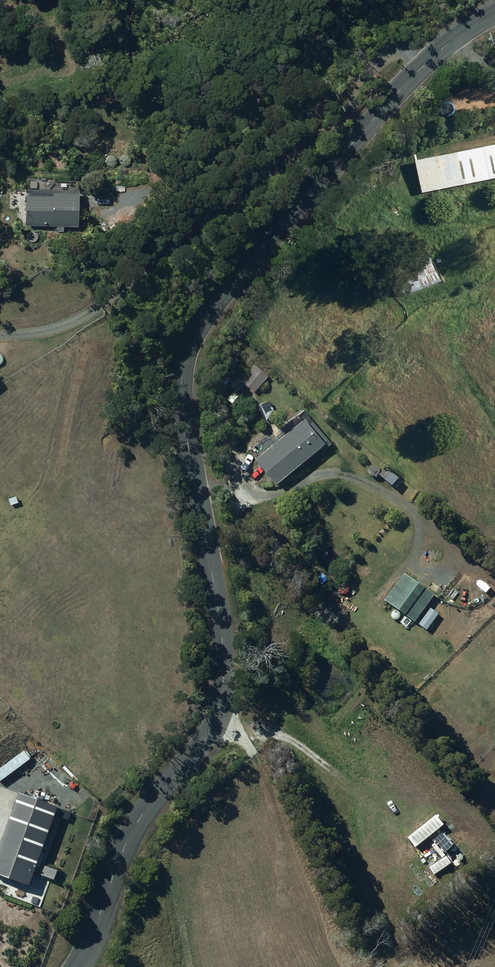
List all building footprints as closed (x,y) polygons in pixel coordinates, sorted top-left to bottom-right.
[(414,161),(420,193),(494,178),(494,144),(414,161)] [(56,190),(24,189),(23,226),(54,227),(53,237),(60,237),(61,226),(73,227),(74,190),(74,181),(57,181),(56,190)] [(429,255),(393,270),(404,296),(440,281),(429,255)] [(252,365),(239,381),(251,392),(265,376),(252,365)] [(235,392),(228,398),(232,402),(238,395),(235,392)] [(297,420),(252,459),(272,483),(318,444),(297,420)] [(382,468),(376,476),(388,487),(395,480),(382,468)] [(13,496),(6,498),(9,505),(16,502),(13,496)] [(258,573),(251,575),(253,582),(260,580),(258,573)] [(422,617),(418,614),(432,596),(402,574),(383,600),(412,623),(414,621),(417,623),(422,617)]
